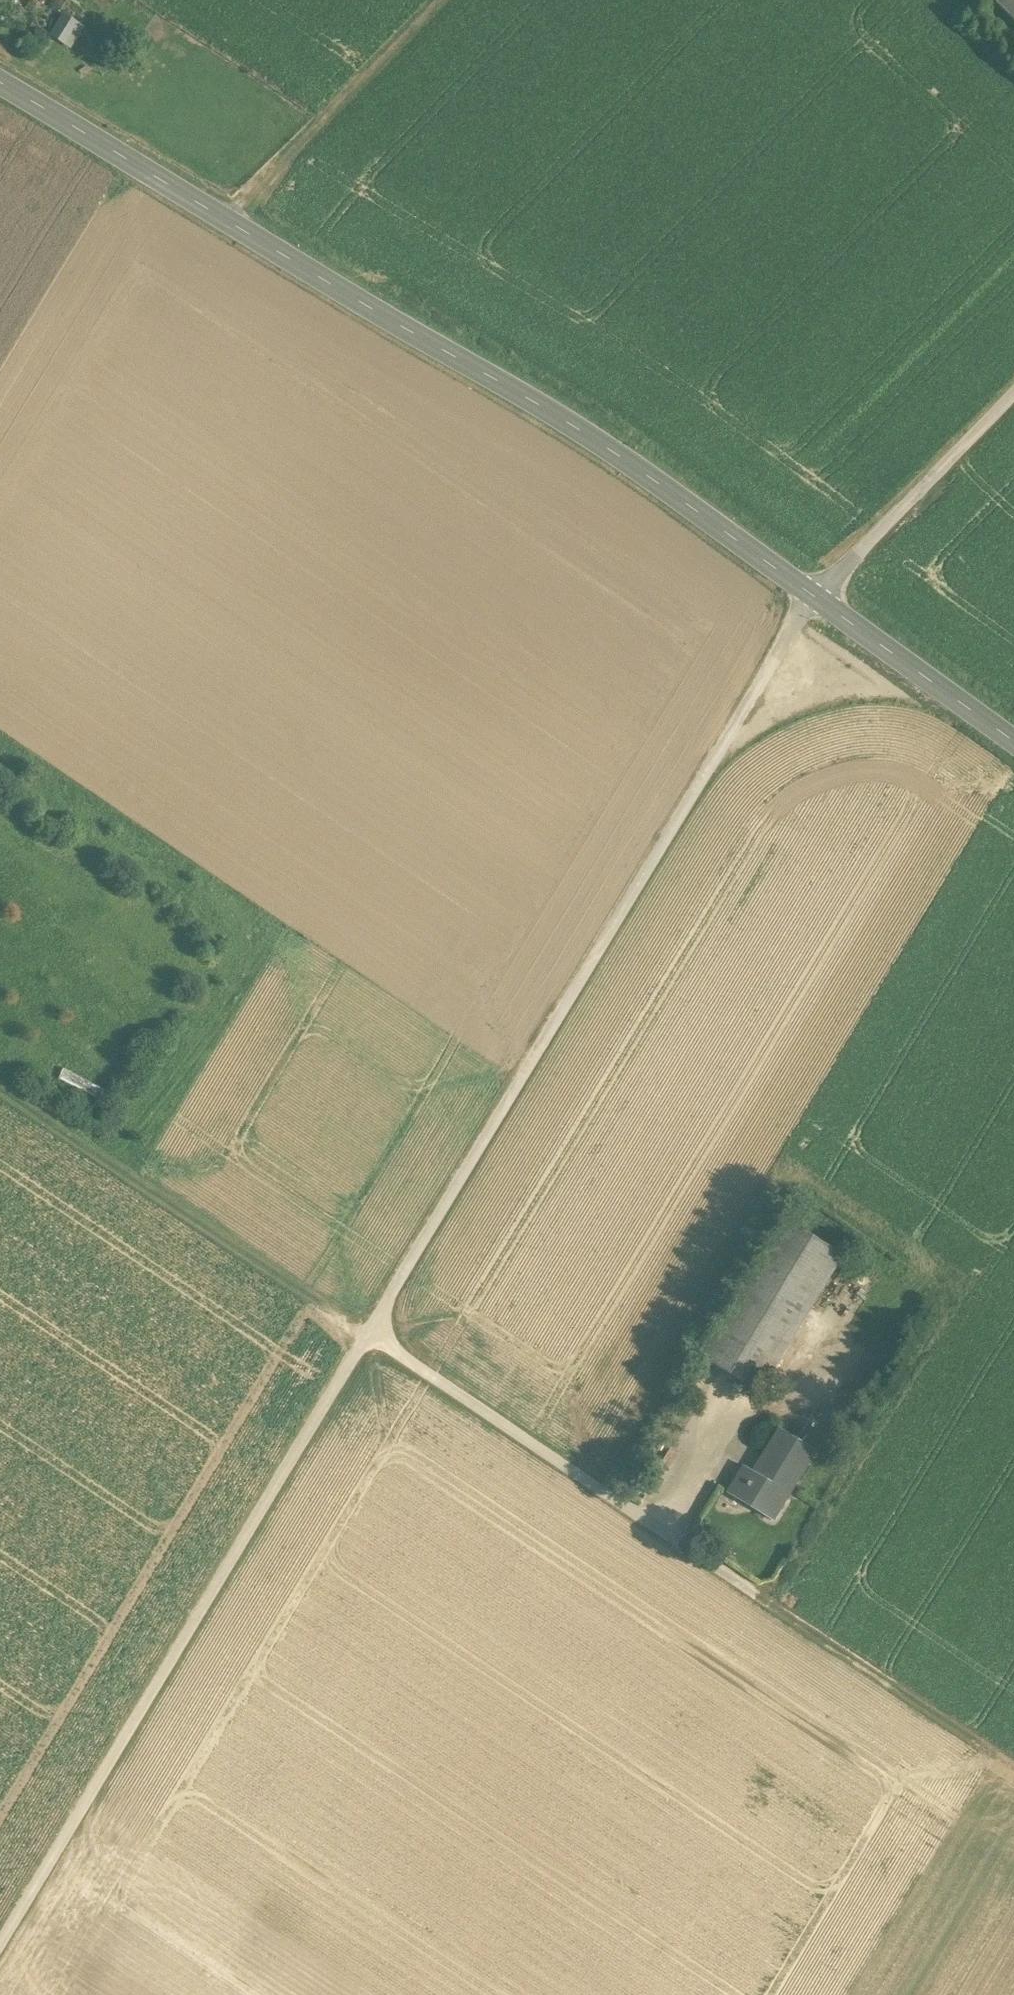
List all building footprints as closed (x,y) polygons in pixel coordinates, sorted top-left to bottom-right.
[(1013,24),(1013,0),(990,0),(1013,24)] [(66,11),(53,35),(75,47),(88,23),(66,11)] [(780,1216),(697,1354),(766,1395),(848,1258),(780,1216)] [(749,1468),(728,1502),(771,1528),(814,1457),(779,1436),(757,1473),(749,1468)]
